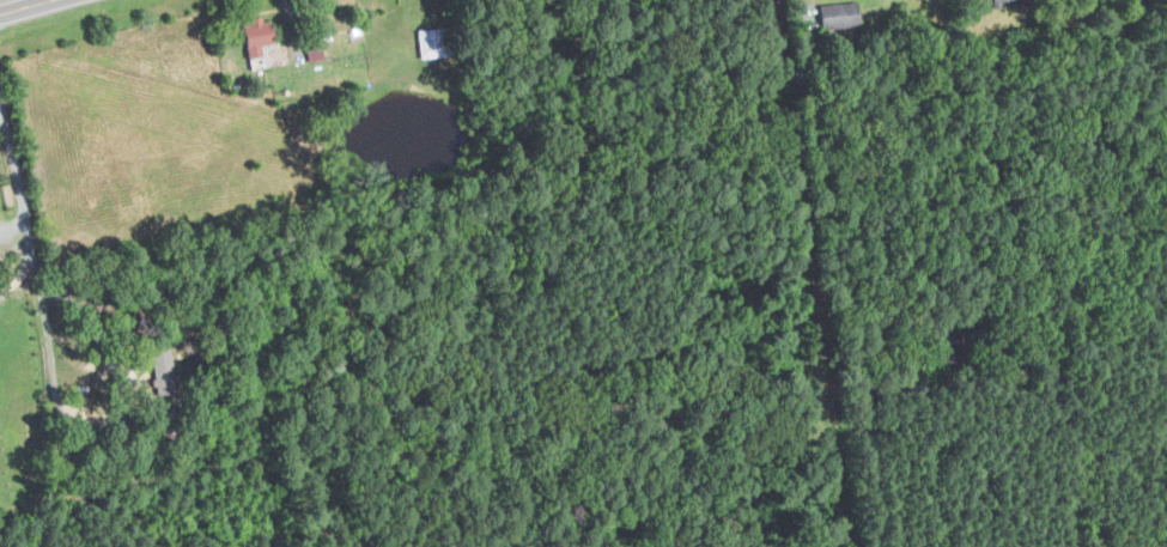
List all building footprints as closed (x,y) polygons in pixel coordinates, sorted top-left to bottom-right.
[(859,25),(857,0),(819,4),(820,29),(859,25)] [(250,23),(249,18),(260,16),(261,22),(271,20),(274,42),(260,44),(262,55),(248,57),(243,24),(250,23)] [(445,26),(448,55),(419,57),(417,29),(445,26)] [(305,44),(309,61),(324,59),(322,48),(320,49),(318,42),(305,44)] [(169,348),(175,393),(157,395),(150,351),(169,348)] [(176,403),(177,411),(170,412),(169,405),(176,403)] [(218,427),(217,418),(230,417),(230,426),(218,427)]
